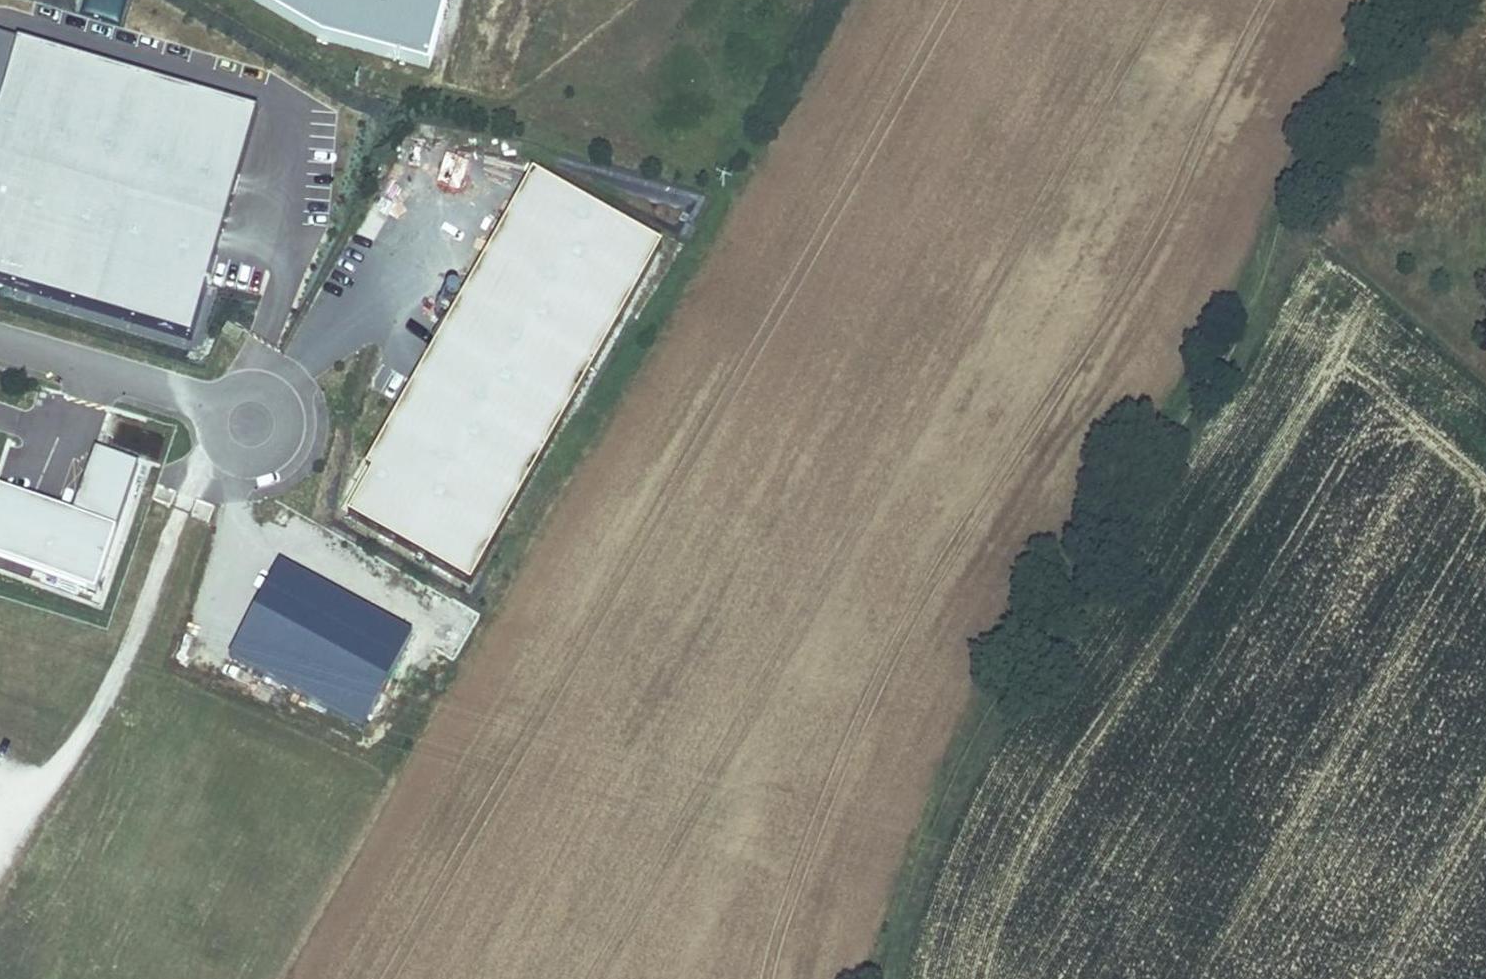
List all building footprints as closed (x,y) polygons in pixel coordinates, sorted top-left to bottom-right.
[(258,115),(0,49),(0,287),(135,322),(155,244),(220,261),(258,115)] [(522,180),(349,523),(483,590),(656,248),(522,180)] [(17,479),(20,451),(5,449),(2,477),(17,479)] [(137,463),(93,451),(75,516),(0,495),(0,567),(100,595),(137,463)] [(368,734),(414,636),(275,571),(229,669),(368,734)]
